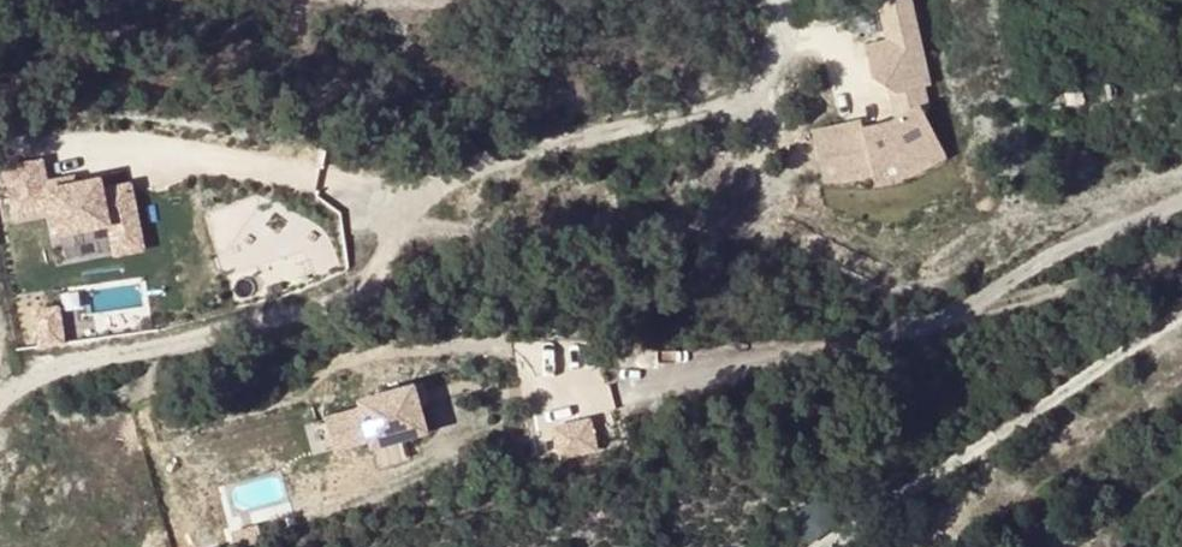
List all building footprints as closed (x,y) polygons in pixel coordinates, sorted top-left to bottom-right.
[(924,111),(931,110),(926,86),(933,84),(914,0),(881,0),(876,1),(885,38),(865,42),(873,78),(896,91),(902,113),(920,104),(924,111)] [(888,120),(863,126),(874,177),(875,186),(913,178),(949,154),(924,111),(920,104),(902,113),(888,120)] [(874,177),(863,126),(862,116),(811,129),(823,183),(844,185),(874,177)] [(50,184),(43,155),(0,164),(0,166),(11,221),(50,213),(45,185),(50,184)] [(114,256),(146,250),(133,181),(105,187),(102,174),(50,184),(45,185),(50,213),(55,236),(108,226),(114,256)] [(371,448),(430,431),(423,406),(431,404),(424,381),(416,383),(415,381),(356,398),(358,405),(369,443),(371,448)] [(369,443),(358,405),(323,415),(334,453),(369,443)] [(556,423),(563,457),(602,449),(595,415),(556,423)]
